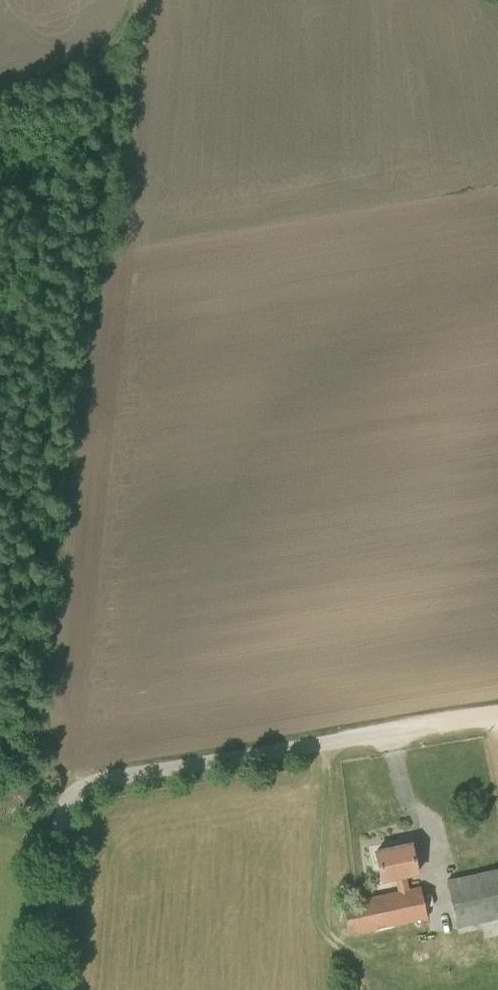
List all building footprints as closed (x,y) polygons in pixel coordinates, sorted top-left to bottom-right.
[(410,889),(407,875),(417,873),(411,844),(377,851),(383,879),(397,876),(400,891),(344,903),(350,935),(396,925),(428,918),(421,887),(410,889)] [(448,881),(458,927),(497,918),(497,870),(448,881)]
